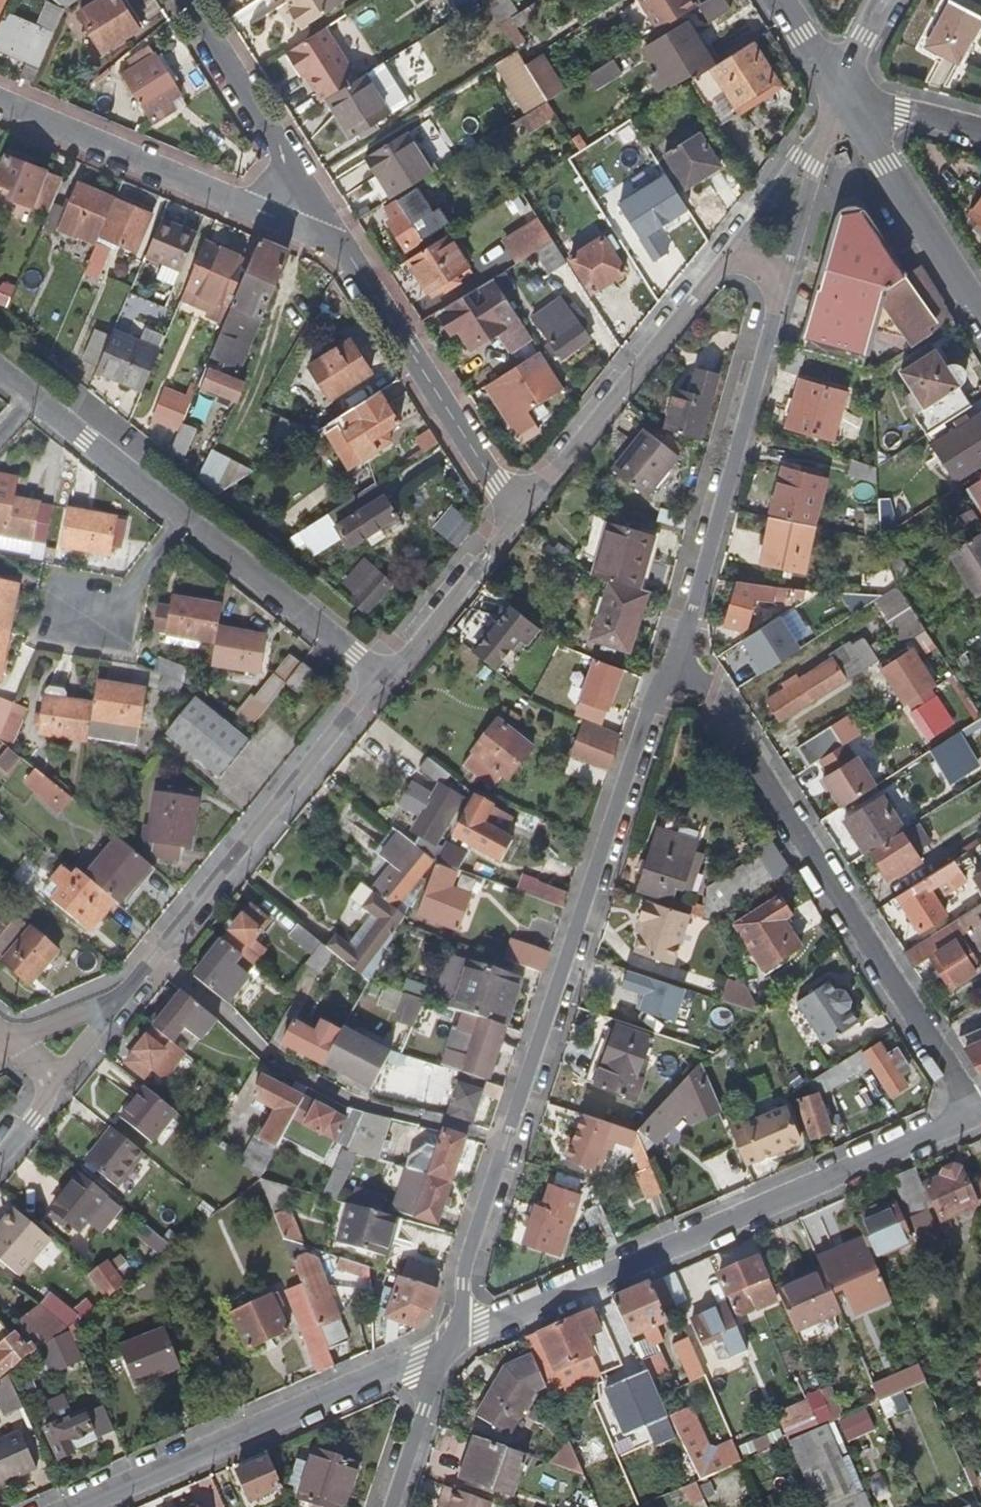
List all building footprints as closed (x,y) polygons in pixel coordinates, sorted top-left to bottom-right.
[(64,10),(53,0),(43,0),(48,2),(37,28),(3,14),(0,20),(0,48),(26,59),(19,77),(33,83),(48,45),(64,10)] [(64,10),(79,0),(53,0),(64,10)] [(125,0),(99,0),(79,13),(102,52),(142,27),(125,0)] [(291,4),(295,10),(291,14),(303,32),(347,4),(345,0),(289,0),(291,4)] [(517,16),(507,0),(483,0),(500,27),(508,22),(517,16)] [(695,9),(689,0),(642,0),(661,30),(695,9)] [(700,5),(697,0),(689,0),(695,9),(697,7),(700,5)] [(723,0),(708,0),(700,5),(697,7),(707,25),(730,10),(723,0)] [(970,0),(947,0),(923,46),(958,64),(980,20),(980,6),(970,0)] [(295,10),(291,4),(287,7),(291,14),(295,10)] [(539,9),(536,4),(517,16),(508,22),(524,47),(527,45),(518,28),(535,16),(533,13),(539,9)] [(500,27),(516,51),(518,55),(526,50),(524,47),(508,22),(500,27)] [(691,75),(695,80),(715,67),(686,23),(649,47),(661,67),(653,72),(651,74),(660,90),(672,83),(673,87),(691,75)] [(305,76),(317,95),(354,71),(327,29),(286,54),(296,71),(300,68),(305,76)] [(690,83),(718,128),(738,115),(733,109),(775,82),(751,44),(715,67),(695,80),(690,83)] [(661,67),(649,47),(641,52),(653,72),(661,67)] [(548,102),(548,101),(548,100),(539,87),(527,68),(525,64),(523,62),(518,55),(516,51),(496,63),(527,115),(537,109),(548,102)] [(179,94),(154,53),(123,73),(151,120),(173,109),(169,100),(179,94)] [(543,53),(525,64),(527,68),(541,58),(555,78),(539,87),(548,100),(566,89),(543,53)] [(527,68),(539,87),(555,78),(541,58),(527,68)] [(622,74),(613,60),(587,77),(595,91),(622,74)] [(301,79),(305,76),(300,68),(296,71),(301,79)] [(317,95),(322,102),(327,100),(359,79),(354,71),(317,95)] [(660,90),(651,74),(646,77),(656,93),(660,90)] [(359,79),(327,100),(351,140),(389,116),(365,75),(359,79)] [(556,117),(548,102),(537,109),(527,115),(514,123),(517,129),(523,126),(529,134),(556,117)] [(718,166),(697,132),(665,154),(685,187),(718,166)] [(383,176),(397,198),(437,172),(422,150),(417,153),(406,136),(366,161),(377,180),(383,176)] [(581,152),(588,148),(580,136),(574,141),(581,152)] [(63,183),(46,175),(46,173),(8,157),(0,175),(0,183),(15,190),(12,200),(48,215),(54,203),(63,183)] [(97,235),(112,198),(81,185),(74,201),(65,222),(97,235)] [(450,224),(426,186),(388,210),(395,221),(390,225),(407,251),(450,224)] [(93,245),(97,235),(65,222),(74,201),(66,198),(62,207),(54,203),(48,215),(42,230),(58,238),(60,233),(75,240),(76,238),(93,245)] [(970,217),(976,222),(970,229),(980,237),(980,202),(970,217)] [(152,217),(119,203),(110,221),(118,224),(112,239),(116,241),(137,249),(152,217)] [(954,322),(919,267),(902,277),(860,212),(840,218),(820,291),(863,303),(880,292),(890,286),(924,340),(954,322)] [(518,262),(533,253),(552,241),(539,219),(505,241),(518,262)] [(110,221),(107,220),(98,243),(112,250),(116,241),(112,239),(118,224),(110,221)] [(194,236),(160,220),(144,257),(162,264),(179,271),(194,236)] [(449,236),(408,262),(426,291),(439,283),(445,291),(460,282),(454,273),(467,265),(464,260),(455,245),(449,236)] [(286,250),(260,239),(250,263),(231,308),(227,318),(223,325),(208,361),(238,373),(250,346),(247,345),(286,250)] [(624,273),(601,239),(570,259),(591,293),(604,285),(613,280),(624,273)] [(462,241),(455,245),(464,260),(471,256),(462,241)] [(548,277),(568,265),(552,241),(533,253),(548,277)] [(231,308),(250,263),(205,242),(185,285),(218,301),(231,308)] [(112,250),(98,243),(85,273),(98,279),(112,250)] [(179,271),(162,264),(157,277),(173,284),(179,271)] [(505,271),(494,278),(505,296),(516,289),(505,271)] [(533,340),(518,317),(505,296),(494,278),(445,309),(448,316),(468,304),(488,336),(495,332),(509,353),(512,354),(533,340)] [(617,287),(613,280),(604,285),(609,292),(617,287)] [(4,308),(14,286),(2,281),(0,284),(0,314),(4,308)] [(227,318),(231,308),(218,301),(185,285),(183,289),(178,300),(205,311),(204,317),(223,325),(227,318)] [(924,340),(890,286),(880,292),(867,337),(906,352),(924,340)] [(863,303),(820,291),(801,352),(857,369),(867,337),(880,292),(863,303)] [(568,308),(561,297),(533,315),(548,339),(542,344),(548,352),(557,347),(564,357),(588,341),(578,325),(586,319),(576,304),(568,308)] [(471,348),(488,336),(468,304),(448,316),(445,318),(453,332),(459,329),(471,348)] [(99,363),(97,368),(138,387),(157,347),(161,337),(143,329),(140,339),(115,327),(111,336),(99,363)] [(99,363),(111,336),(97,330),(85,357),(99,363)] [(371,374),(351,342),(312,366),(332,398),(371,374)] [(540,351),(487,386),(518,436),(536,425),(528,412),(563,389),(540,351)] [(914,416),(927,434),(971,407),(957,384),(966,378),(966,372),(962,366),(955,364),(947,369),(936,351),(902,373),(914,391),(924,409),(914,416)] [(676,392),(665,429),(699,441),(717,375),(699,369),(691,396),(676,392)] [(239,401),(245,385),(215,372),(208,388),(209,388),(208,394),(218,398),(217,403),(229,408),(233,398),(239,401)] [(187,392),(194,395),(198,385),(190,382),(187,392)] [(829,439),(841,394),(798,383),(786,428),(829,439)] [(184,419),(194,395),(187,392),(169,384),(156,416),(181,426),(184,419)] [(924,409),(914,391),(903,399),(914,416),(924,409)] [(399,425),(380,392),(335,420),(338,424),(349,443),(345,447),(354,459),(356,457),(361,462),(391,443),(385,435),(399,425)] [(980,463),(980,415),(971,422),(966,414),(953,423),(959,430),(935,445),(955,479),(980,463)] [(315,433),(280,416),(270,440),(293,447),(315,433)] [(198,426),(184,419),(181,426),(169,454),(183,460),(198,426)] [(349,443),(338,424),(325,433),(347,471),(361,462),(356,457),(354,459),(345,447),(349,443)] [(420,454),(439,442),(429,427),(412,439),(420,454)] [(678,456),(647,431),(626,455),(623,454),(613,467),(647,495),(678,456)] [(199,479),(218,494),(242,478),(233,468),(213,453),(199,479)] [(876,483),(875,467),(848,459),(844,474),(876,483)] [(768,511),(809,524),(822,478),(817,477),(820,470),(799,463),(797,469),(782,465),(768,511)] [(975,485),(967,490),(980,511),(980,481),(975,485)] [(46,548),(52,510),(13,504),(15,485),(0,482),(0,540),(36,546),(46,548)] [(376,483),(294,536),(308,557),(339,539),(345,549),(397,517),(376,483)] [(891,503),(877,506),(877,511),(879,538),(886,533),(893,529),(891,523),(895,522),(891,503)] [(451,505),(433,528),(459,550),(478,527),(451,505)] [(867,535),(879,538),(877,511),(865,512),(867,535)] [(115,525),(115,521),(69,514),(62,551),(98,557),(97,566),(108,567),(110,559),(112,545),(126,547),(129,528),(115,525)] [(809,524),(770,516),(760,563),(801,572),(812,524),(809,524)] [(605,524),(589,576),(608,581),(639,590),(655,539),(605,524)] [(684,531),(661,524),(660,529),(683,535),(684,531)] [(911,578),(886,533),(879,538),(897,587),(911,578)] [(949,554),(977,598),(980,596),(980,533),(949,554)] [(545,541),(538,535),(530,544),(536,550),(545,541)] [(0,540),(0,556),(34,562),(36,546),(0,540)] [(563,555),(569,560),(572,562),(576,556),(558,542),(554,548),(556,549),(563,555)] [(549,544),(542,553),(549,558),(556,549),(554,548),(549,544)] [(569,560),(563,555),(560,560),(564,564),(569,560)] [(366,613),(392,584),(364,559),(343,583),(355,593),(349,600),(366,613)] [(639,590),(608,581),(591,638),(617,647),(626,650),(644,591),(639,590)] [(774,586),(757,585),(756,589),(737,584),(729,615),(747,620),(754,598),(771,601),(774,586)] [(10,636),(18,590),(0,587),(0,634),(10,636)] [(926,631),(897,587),(881,597),(909,642),(926,631)] [(835,602),(835,592),(810,590),(789,588),(787,606),(809,607),(809,604),(835,602)] [(909,642),(881,597),(874,602),(902,646),(909,642)] [(219,629),(223,606),(175,599),(174,610),(160,607),(156,631),(169,633),(167,645),(199,650),(201,641),(217,643),(219,629)] [(797,608),(782,616),(794,641),(809,633),(797,608)] [(506,609),(472,654),(494,671),(519,640),(524,644),(534,631),(506,609)] [(737,644),(759,678),(800,652),(778,618),(737,644)] [(267,637),(219,629),(217,643),(213,665),(246,671),(258,673),(261,674),(267,637)] [(10,636),(0,634),(0,686),(2,687),(10,636)] [(617,647),(591,638),(589,644),(615,653),(617,647)] [(831,663),(839,676),(860,662),(852,651),(864,644),(872,655),(876,663),(879,661),(874,654),(882,649),(877,642),(870,647),(865,638),(853,645),(850,642),(827,657),(831,663)] [(781,724),(845,683),(876,663),(872,655),(864,644),(852,651),(860,662),(839,676),(831,663),(798,683),(799,685),(769,705),(781,724)] [(586,662),(588,658),(576,653),(574,658),(586,662)] [(932,690),(937,687),(916,653),(877,678),(880,687),(884,691),(893,686),(907,706),(924,696),(932,690)] [(286,684),(302,665),(291,655),(274,674),(256,697),(252,694),(236,715),(251,726),(286,684)] [(603,711),(620,669),(588,658),(586,662),(572,700),(603,711)] [(312,674),(302,665),(286,684),(296,692),(312,674)] [(166,680),(185,686),(186,677),(187,671),(159,666),(156,678),(166,680)] [(257,679),(258,673),(246,671),(246,678),(257,679)] [(639,676),(626,672),(622,684),(635,689),(639,676)] [(199,681),(186,677),(185,686),(186,686),(195,689),(199,681)] [(185,686),(166,680),(160,696),(179,705),(186,686),(185,686)] [(95,712),(90,745),(123,750),(124,744),(140,746),(147,697),(99,689),(95,712)] [(926,703),(944,731),(955,724),(936,696),(932,690),(924,696),(928,702),(926,703)] [(40,740),(89,748),(90,745),(95,712),(67,707),(68,698),(62,693),(53,691),(47,694),(40,740)] [(220,782),(249,745),(192,701),(165,738),(220,782)] [(1,737),(14,708),(1,702),(0,703),(0,739),(1,737)] [(14,708),(1,737),(13,742),(27,711),(16,705),(14,708)] [(941,735),(925,710),(914,718),(929,743),(941,735)] [(570,757),(609,769),(614,754),(621,733),(585,720),(570,757)] [(507,782),(532,750),(498,723),(463,766),(492,790),(502,779),(507,782)] [(799,751),(810,768),(819,763),(840,749),(857,739),(847,723),(833,731),(831,729),(799,751)] [(980,771),(960,738),(933,755),(952,788),(980,771)] [(124,744),(123,750),(139,752),(140,746),(124,744)] [(9,749),(0,759),(0,771),(11,779),(25,762),(9,749)] [(821,780),(841,810),(885,782),(867,751),(849,763),(840,749),(819,763),(827,776),(821,780)] [(447,776),(426,759),(418,768),(439,784),(447,776)] [(29,779),(39,787),(45,779),(36,771),(29,779)] [(54,809),(63,797),(47,784),(38,795),(54,809)] [(426,825),(414,849),(427,860),(459,802),(461,799),(451,793),(437,786),(419,820),(426,825)] [(159,860),(184,862),(185,849),(192,850),(199,802),(164,797),(154,854),(156,857),(159,860)] [(843,822),(864,856),(902,833),(880,798),(843,822)] [(509,821),(474,802),(453,839),(499,865),(511,845),(500,838),(509,821)] [(407,844),(414,849),(426,825),(419,820),(407,844)] [(929,839),(920,826),(872,857),(888,885),(921,864),(911,851),(929,839)] [(675,890),(680,892),(686,877),(694,879),(701,858),(693,855),(697,845),(657,833),(648,861),(643,876),(637,893),(670,903),(675,890)] [(407,844),(396,835),(379,856),(396,872),(386,882),(383,878),(372,893),(392,909),(402,896),(428,866),(412,851),(414,849),(407,844)] [(783,858),(770,838),(753,848),(760,858),(767,869),(783,858)] [(117,904),(119,906),(152,869),(119,841),(88,879),(117,904)] [(446,842),(434,865),(457,873),(468,853),(446,842)] [(969,850),(897,896),(918,931),(944,914),(930,892),(975,862),(969,850)] [(678,905),(675,912),(688,917),(709,923),(775,881),(767,869),(760,858),(705,894),(704,905),(704,909),(693,905),(690,909),(678,905)] [(643,876),(648,861),(641,859),(637,873),(643,876)] [(413,903),(432,868),(428,866),(402,896),(413,903)] [(449,890),(455,875),(435,868),(419,919),(456,933),(469,898),(449,890)] [(95,930),(117,904),(88,879),(82,874),(77,881),(65,872),(54,886),(65,894),(56,906),(85,928),(88,924),(95,930)] [(973,879),(980,892),(980,874),(973,879)] [(686,877),(680,892),(689,895),(694,879),(686,877)] [(562,910),(567,893),(522,879),(518,894),(562,910)] [(403,920),(358,885),(345,899),(374,921),(367,931),(362,926),(354,936),(360,942),(352,950),(333,935),(324,947),(335,956),(369,983),(400,926),(403,920)] [(65,894),(54,886),(45,897),(56,906),(65,894)] [(793,914),(780,897),(737,925),(767,971),(802,946),(785,919),(793,914)] [(675,912),(644,903),(637,922),(642,924),(638,936),(632,954),(671,967),(688,917),(675,912)] [(222,944),(252,968),(263,955),(251,944),(268,923),(250,908),(222,944)] [(969,935),(959,919),(904,954),(914,969),(931,958),(951,990),(980,971),(980,969),(961,939),(969,935)] [(0,937),(0,960),(2,962),(1,965),(25,988),(56,954),(29,932),(27,934),(12,922),(0,937)] [(642,924),(637,922),(634,935),(638,936),(642,924)] [(322,945),(298,927),(290,938),(314,957),(322,945)] [(969,935),(978,948),(980,946),(980,928),(969,935)] [(224,1005),(231,1011),(253,983),(252,982),(245,976),(252,968),(222,944),(217,940),(202,959),(206,963),(193,979),(224,1005)] [(506,961),(541,973),(547,956),(512,944),(506,961)] [(314,957),(305,969),(319,979),(335,956),(324,947),(322,945),(314,957)] [(461,1013),(502,1026),(504,1027),(517,981),(467,963),(451,1010),(461,1013)] [(259,974),(252,968),(245,976),(252,982),(259,974)] [(725,982),(719,1001),(761,1015),(746,988),(725,982)] [(822,1045),(857,1023),(847,1008),(849,1001),(842,992),(836,990),(834,992),(826,982),(795,1003),(822,1045)] [(396,1019),(414,1027),(421,1013),(427,1002),(407,995),(396,1019)] [(196,1041),(212,1019),(208,1016),(184,997),(172,1011),(167,1007),(154,1024),(159,1029),(156,1032),(172,1046),(183,1032),(196,1041)] [(441,1007),(427,1002),(421,1013),(437,1018),(441,1007)] [(442,1069),(461,1075),(484,1082),(502,1026),(461,1013),(456,1030),(476,1037),(467,1059),(447,1053),(442,1069)] [(282,1046),(323,1066),(334,1046),(341,1033),(324,1025),(317,1038),(293,1025),(282,1046)] [(613,1025),(608,1042),(594,1086),(636,1099),(642,1079),(633,1075),(646,1036),(613,1025)] [(961,1043),(980,1034),(980,1025),(956,1035),(961,1043)] [(476,1037),(456,1030),(447,1053),(467,1059),(476,1037)] [(350,1055),(359,1039),(343,1031),(341,1033),(334,1046),(350,1055)] [(166,1079),(185,1055),(172,1046),(156,1032),(128,1066),(145,1080),(153,1070),(166,1079)] [(961,1043),(977,1068),(980,1069),(980,1034),(961,1043)] [(594,1086),(608,1042),(598,1038),(584,1083),(594,1086)] [(334,1046),(323,1066),(371,1090),(389,1054),(359,1039),(350,1055),(334,1046)] [(864,1053),(861,1048),(813,1079),(824,1096),(858,1074),(861,1077),(874,1069),(891,1096),(907,1086),(899,1073),(902,1071),(904,1074),(911,1070),(896,1048),(887,1054),(880,1042),(864,1053)] [(721,1107),(701,1061),(641,1127),(636,1132),(646,1154),(657,1142),(684,1113),(692,1121),(721,1107)] [(795,1073),(786,1078),(792,1087),(800,1081),(795,1073)] [(461,1075),(448,1119),(470,1125),(484,1082),(461,1075)] [(412,1085),(387,1078),(382,1095),(408,1102),(412,1085)] [(283,1143),(295,1121),(306,1102),(265,1080),(254,1100),(279,1113),(267,1134),(261,1131),(258,1138),(279,1150),(283,1143)] [(239,1098),(248,1084),(242,1081),(238,1089),(234,1087),(231,1092),(239,1098)] [(151,1146),(177,1116),(145,1091),(120,1122),(151,1146)] [(817,1096),(798,1102),(809,1138),(829,1131),(817,1096)] [(351,1149),(365,1116),(356,1114),(350,1111),(346,1120),(306,1102),(295,1121),(326,1136),(351,1149)] [(729,1126),(746,1164),(798,1142),(782,1107),(746,1123),(744,1120),(729,1126)] [(646,1196),(661,1189),(646,1154),(636,1132),(580,1114),(566,1159),(594,1168),(602,1139),(631,1148),(640,1170),(635,1173),(646,1196)] [(377,1162),(393,1122),(365,1116),(351,1149),(348,1154),(358,1157),(377,1162)] [(315,1158),(326,1136),(295,1121),(283,1143),(315,1158)] [(201,1135),(205,1129),(197,1123),(193,1129),(201,1135)] [(144,1156),(114,1132),(86,1168),(116,1190),(144,1156)] [(466,1141),(444,1135),(439,1150),(426,1148),(410,1162),(407,1170),(452,1183),(466,1141)] [(270,1164),(279,1150),(258,1138),(251,1153),(243,1169),(260,1182),(270,1164)] [(220,1150),(228,1157),(231,1152),(223,1146),(220,1150)] [(338,1203),(358,1157),(348,1154),(346,1154),(327,1200),(338,1203)] [(921,1188),(913,1169),(890,1179),(907,1217),(926,1260),(946,1251),(927,1208),(932,1206),(940,1222),(974,1207),(960,1174),(958,1170),(954,1172),(952,1166),(943,1170),(944,1175),(941,1178),(941,1180),(921,1188)] [(452,1183),(407,1170),(392,1212),(438,1225),(452,1183)] [(960,1174),(974,1207),(980,1204),(980,1180),(972,1184),(966,1171),(960,1174)] [(534,1203),(521,1243),(561,1257),(583,1194),(578,1193),(583,1181),(557,1172),(553,1184),(548,1182),(541,1205),(534,1203)] [(260,1182),(245,1193),(253,1204),(266,1194),(262,1182),(260,1182)] [(294,1191),(262,1182),(266,1194),(274,1214),(294,1191)] [(111,1207),(84,1185),(55,1217),(79,1238),(89,1229),(111,1207)] [(598,1201),(594,1192),(586,1195),(590,1204),(598,1201)] [(245,1193),(222,1212),(229,1222),(253,1204),(245,1193)] [(218,1215),(205,1204),(198,1214),(209,1222),(218,1215)] [(600,1252),(617,1244),(599,1205),(582,1211),(600,1252)] [(893,1205),(855,1223),(862,1239),(872,1261),(910,1243),(893,1205)] [(123,1215),(111,1207),(89,1229),(102,1240),(123,1215)] [(389,1259),(401,1221),(352,1207),(343,1246),(389,1259)] [(275,1217),(285,1241),(297,1245),(301,1247),(289,1213),(275,1217)] [(17,1219),(0,1237),(0,1266),(18,1283),(50,1250),(17,1219)] [(173,1250),(146,1229),(137,1242),(160,1260),(173,1250)] [(823,1275),(831,1293),(843,1288),(855,1318),(890,1303),(872,1261),(862,1239),(816,1259),(823,1275)] [(312,1312),(318,1329),(328,1354),(347,1346),(315,1263),(309,1261),(302,1260),(297,1245),(285,1241),(312,1312)] [(301,1247),(297,1245),(302,1260),(309,1261),(302,1247),(301,1247)] [(92,1284),(109,1300),(133,1282),(136,1279),(121,1258),(92,1284)] [(897,1259),(879,1267),(884,1280),(902,1272),(897,1259)] [(767,1285),(756,1261),(719,1278),(735,1312),(750,1305),(745,1294),(767,1285)] [(345,1274),(371,1281),(370,1269),(349,1262),(345,1274)] [(438,1291),(443,1275),(406,1263),(401,1279),(438,1291)] [(687,1302),(675,1273),(660,1280),(673,1308),(687,1302)] [(823,1275),(778,1294),(795,1332),(840,1313),(831,1293),(823,1275)] [(401,1279),(392,1276),(386,1291),(396,1294),(401,1279)] [(388,1318),(386,1346),(412,1335),(430,1315),(438,1291),(401,1279),(396,1294),(386,1291),(379,1310),(389,1315),(388,1318)] [(673,1308),(660,1280),(612,1301),(630,1339),(644,1333),(650,1346),(662,1339),(656,1328),(677,1318),(673,1308)] [(248,1350),(289,1334),(278,1310),(283,1309),(279,1298),(235,1317),(248,1350)] [(80,1323),(86,1319),(63,1301),(52,1316),(70,1331),(80,1323)] [(594,1311),(605,1335),(617,1329),(607,1306),(594,1311)] [(730,1361),(746,1354),(725,1306),(692,1321),(703,1349),(722,1341),(730,1361)] [(52,1316),(45,1311),(21,1331),(28,1339),(25,1341),(30,1348),(34,1344),(38,1349),(42,1353),(70,1331),(52,1316)] [(594,1311),(524,1342),(529,1354),(538,1374),(543,1386),(550,1401),(599,1379),(589,1355),(582,1337),(596,1330),(600,1337),(605,1335),(594,1311)] [(304,1334),(322,1375),(334,1370),(328,1354),(318,1329),(312,1312),(297,1318),(304,1334)] [(70,1331),(77,1346),(89,1340),(80,1323),(70,1331)] [(5,1351),(3,1348),(12,1339),(0,1327),(0,1355),(5,1351)] [(49,1378),(85,1361),(77,1346),(70,1331),(42,1353),(40,1355),(49,1378)] [(25,1341),(19,1333),(12,1339),(3,1348),(5,1351),(0,1355),(0,1382),(38,1349),(34,1344),(30,1348),(25,1341)] [(136,1386),(176,1372),(163,1336),(123,1350),(136,1386)] [(702,1376),(686,1339),(677,1344),(692,1381),(702,1376)] [(529,1354),(516,1360),(506,1364),(474,1418),(505,1437),(530,1393),(543,1386),(538,1374),(529,1354)] [(653,1356),(641,1361),(653,1385),(665,1379),(653,1356)] [(0,1386),(0,1416),(5,1427),(26,1417),(19,1402),(12,1388),(9,1379),(0,1386)] [(31,1379),(12,1388),(19,1402),(38,1394),(31,1379)] [(821,1392),(834,1423),(845,1418),(831,1388),(821,1392)] [(908,1412),(900,1394),(879,1403),(883,1412),(887,1422),(908,1412)] [(58,1462),(93,1446),(80,1417),(70,1421),(62,1401),(42,1410),(51,1430),(46,1433),(58,1462)] [(776,1415),(783,1432),(788,1443),(820,1429),(808,1401),(776,1415)] [(80,1417),(93,1446),(111,1438),(99,1410),(80,1417)] [(896,1441),(887,1422),(883,1412),(871,1417),(884,1447),(896,1441)] [(688,1413),(671,1422),(687,1455),(687,1456),(700,1482),(741,1463),(734,1448),(710,1459),(688,1413)] [(834,1423),(826,1426),(860,1506),(871,1506),(834,1423)] [(788,1443),(816,1506),(860,1506),(826,1426),(823,1427),(820,1429),(788,1443)] [(780,1431),(766,1437),(770,1447),(785,1440),(780,1431)] [(35,1473),(18,1435),(0,1443),(0,1488),(35,1473)] [(753,1442),(739,1448),(744,1458),(758,1452),(753,1442)] [(524,1463),(477,1447),(465,1481),(492,1490),(494,1485),(514,1492),(524,1463)] [(553,1462),(570,1474),(581,1459),(564,1447),(553,1462)] [(316,1453),(312,1466),(298,1462),(289,1487),(304,1491),(302,1500),(324,1506),(347,1506),(361,1468),(316,1453)] [(687,1456),(687,1455),(670,1462),(677,1477),(675,1478),(681,1490),(682,1489),(690,1486),(678,1461),(687,1456)] [(695,1484),(700,1482),(687,1456),(678,1461),(690,1486),(695,1484)] [(284,1489),(271,1460),(239,1475),(252,1504),(284,1489)] [(695,1484),(690,1486),(682,1489),(690,1506),(692,1506),(703,1502),(695,1484)] [(446,1489),(440,1504),(447,1506),(490,1506),(490,1505),(446,1489)]
